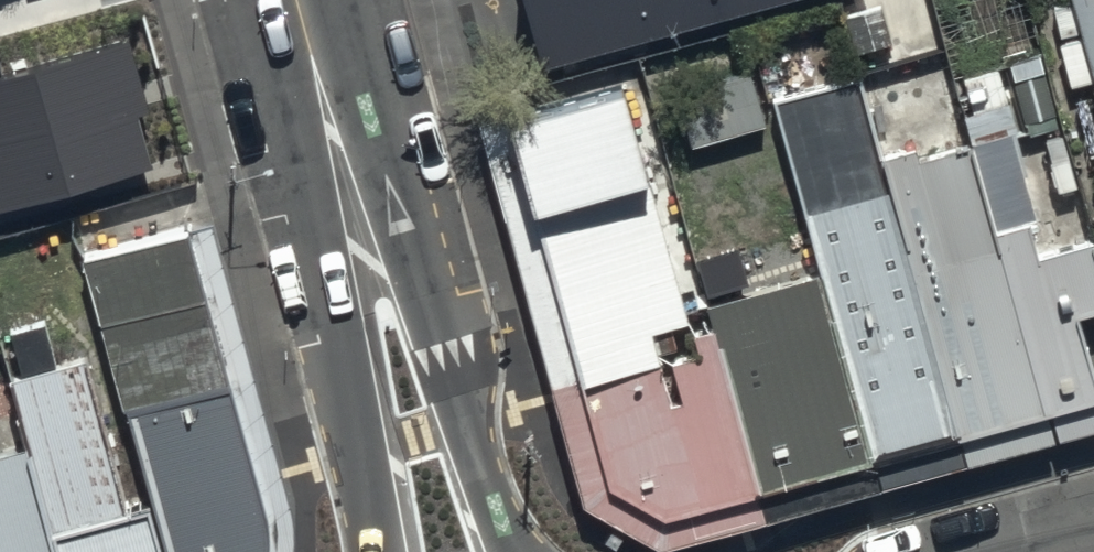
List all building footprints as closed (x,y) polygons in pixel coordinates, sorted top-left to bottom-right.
[(551,66),(789,0),(533,0),(551,66)] [(1093,91),(1093,0),(1069,0),(1093,91)] [(0,71),(0,204),(151,162),(136,108),(147,105),(127,34),(0,71)] [(666,72),(685,151),(766,132),(747,53),(666,72)] [(888,176),(860,80),(773,105),(824,284),(879,475),(966,450),(888,176)] [(512,125),(587,400),(661,379),(652,343),(692,332),(626,94),(512,125)] [(974,152),(888,176),(966,450),(1051,425),(1001,243),(974,152)] [(1051,425),(1093,414),(1093,375),(1081,327),(1093,324),(1093,259),(1091,249),(1040,263),(1032,234),(1001,243),(1051,425)] [(232,387),(193,239),(90,266),(129,414),(232,387)] [(767,508),(879,475),(824,284),(711,317),(716,336),(767,508)] [(679,533),(767,508),(716,336),(694,342),(701,368),(675,375),(686,414),(672,418),(661,379),(587,400),(615,500),(679,533)] [(31,457),(0,466),(0,551),(165,551),(157,520),(130,528),(87,368),(12,388),(31,457)] [(232,387),(129,414),(157,520),(165,551),(271,551),(271,530),(232,387)]
